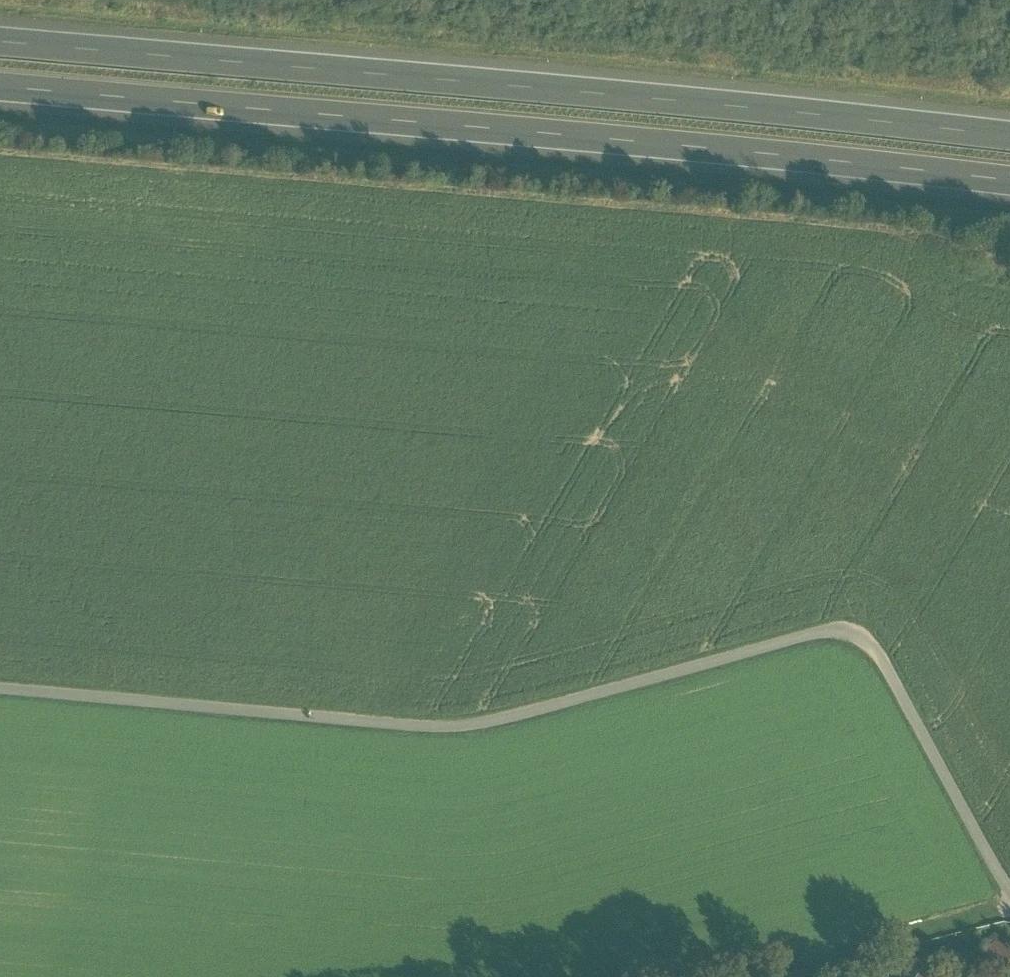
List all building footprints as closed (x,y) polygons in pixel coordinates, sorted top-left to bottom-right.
[(924,967),(918,976),(941,976),(924,967)]
